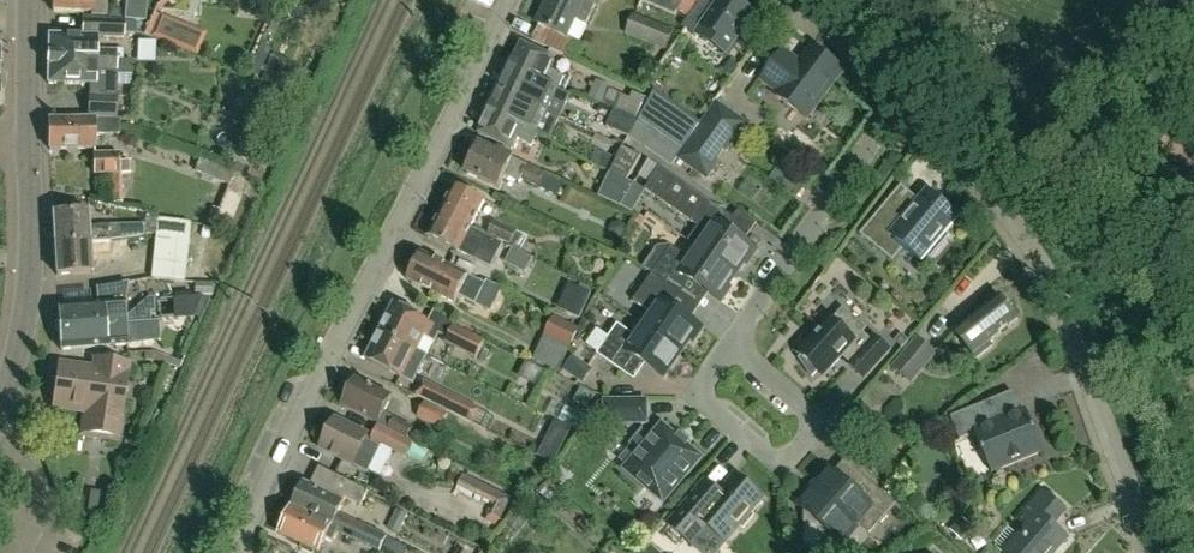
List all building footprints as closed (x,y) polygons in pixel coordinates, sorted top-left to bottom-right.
[(107,0),(53,0),(53,10),(92,13),(91,16),(106,17),(107,0)] [(567,37),(575,19),(587,24),(596,5),(586,0),(549,0),(538,24),(540,25),(567,37)] [(686,0),(644,0),(677,13),(686,0)] [(696,32),(729,55),(755,17),(730,0),(718,0),(696,32)] [(626,34),(669,51),(683,32),(633,13),(626,34)] [(49,60),(122,62),(122,50),(97,50),(97,37),(123,38),(123,33),(124,21),(84,20),(83,37),(50,36),(49,60)] [(124,21),(123,33),(135,34),(135,22),(124,21)] [(567,37),(540,25),(533,40),(568,55),(569,53),(579,58),(585,45),(567,37)] [(522,44),(511,67),(558,89),(564,77),(550,70),(555,60),(522,44)] [(801,64),(785,52),(763,81),(779,93),(777,96),(808,119),(845,70),(814,47),(801,64)] [(89,109),(117,118),(116,75),(130,75),(131,62),(49,60),(48,84),(90,85),(89,109)] [(266,61),(259,79),(285,91),(293,71),(266,61)] [(534,104),(548,111),(558,89),(511,67),(501,89),(534,104)] [(548,111),(534,104),(501,89),(490,111),(538,133),(544,121),(548,111)] [(603,105),(619,110),(637,118),(647,98),(634,93),(630,99),(610,90),(603,105)] [(637,120),(681,152),(698,127),(650,93),(637,120)] [(719,103),(680,158),(709,178),(719,164),(716,162),(725,150),(728,152),(734,143),(722,134),(736,115),(719,103)] [(117,118),(89,109),(89,119),(49,120),(50,150),(95,149),(95,134),(118,134),(118,119),(117,119),(117,118)] [(538,133),(490,111),(480,134),(513,149),(518,139),(532,145),(538,133)] [(637,120),(615,111),(607,128),(629,137),(637,120)] [(671,167),(681,152),(637,120),(629,137),(671,167)] [(271,137),(253,129),(247,143),(265,152),(271,137)] [(500,188),(506,175),(514,159),(514,158),(499,151),(498,153),(480,145),(467,172),(500,188)] [(195,161),(173,151),(169,160),(191,170),(195,161)] [(591,162),(611,171),(617,159),(604,152),(596,152),(591,162)] [(112,175),(121,175),(121,173),(129,173),(129,162),(121,162),(121,157),(120,153),(94,153),(94,175),(112,175)] [(646,189),(699,226),(689,241),(699,247),(737,274),(745,262),(749,265),(759,251),(727,229),(735,218),(661,167),(646,189)] [(599,196),(602,197),(621,206),(634,184),(610,173),(599,196)] [(455,186),(442,211),(472,227),(485,201),(455,186)] [(884,210),(862,235),(894,262),(906,247),(922,260),(926,255),(932,260),(951,237),(945,232),(959,216),(931,193),(903,226),(884,210)] [(53,214),(55,244),(109,242),(108,232),(107,225),(89,226),(88,211),(53,214)] [(442,211),(429,237),(451,249),(458,253),(474,260),(489,268),(501,243),(486,236),(471,228),(472,227),(442,211)] [(144,234),(156,235),(158,217),(147,212),(146,212),(144,234)] [(494,221),(486,236),(501,243),(508,247),(515,232),(494,221)] [(625,230),(622,224),(617,222),(611,224),(609,230),(612,235),(617,237),(622,235),(625,230)] [(184,282),(189,238),(156,235),(151,278),(184,282)] [(109,242),(55,244),(57,275),(92,273),(90,251),(109,250),(109,242)] [(737,274),(699,247),(691,259),(673,246),(654,274),(682,293),(691,280),(723,302),(733,288),(729,285),(737,274)] [(486,283),(444,263),(422,253),(420,253),(419,255),(413,253),(408,264),(413,268),(407,281),(456,303),(459,296),(477,304),(486,283)] [(653,314),(645,325),(683,352),(691,340),(695,343),(705,329),(673,307),(682,293),(654,274),(635,302),(653,314)] [(573,303),(580,283),(568,279),(561,300),(573,303)] [(58,307),(60,330),(81,329),(81,327),(126,324),(125,304),(129,284),(97,288),(98,305),(58,307)] [(598,318),(609,297),(589,286),(577,306),(598,318)] [(990,343),(1020,320),(1002,297),(956,333),(974,356),(975,355),(979,359),(994,347),(990,343)] [(381,332),(429,356),(439,335),(448,339),(455,325),(456,323),(436,313),(432,322),(398,305),(396,310),(393,308),(387,319),(384,319),(381,325),(383,328),(381,332)] [(818,371),(824,377),(843,355),(852,364),(850,366),(864,379),(890,351),(876,338),(872,343),(855,328),(859,324),(844,310),(834,321),(831,318),(799,354),(801,356),(799,359),(812,377),(818,371)] [(579,329),(556,318),(547,337),(570,347),(579,329)] [(81,329),(60,330),(61,350),(106,348),(128,347),(127,343),(153,341),(152,324),(126,325),(126,324),(81,327),(81,329)] [(486,341),(455,325),(448,339),(446,343),(477,359),(486,341)] [(683,352),(645,325),(637,337),(619,325),(598,355),(626,374),(637,358),(665,377),(683,352)] [(370,361),(414,384),(429,356),(381,332),(379,336),(376,336),(373,342),(374,345),(369,355),(373,357),(370,361)] [(917,337),(892,367),(912,384),(937,354),(917,337)] [(560,371),(578,384),(589,368),(571,356),(560,371)] [(57,408),(84,412),(82,435),(122,440),(123,438),(121,438),(129,364),(95,360),(94,369),(59,365),(56,391),(56,401),(57,408)] [(378,425),(414,442),(417,444),(421,436),(411,431),(414,427),(395,418),(384,413),(393,397),(357,379),(355,384),(349,384),(347,390),(349,394),(343,406),(379,423),(378,425)] [(425,380),(417,395),(458,417),(466,401),(425,380)] [(647,401),(606,401),(607,423),(647,423),(647,401)] [(991,401),(952,418),(961,441),(977,435),(992,473),(1044,452),(1043,448),(1028,412),(1023,414),(1001,423),(991,401)] [(426,402),(418,418),(441,429),(449,413),(426,402)] [(564,408),(558,420),(573,428),(576,430),(583,417),(564,408)] [(374,462),(381,447),(366,440),(369,435),(337,419),(322,449),(369,473),(374,462)] [(556,419),(546,438),(563,447),(573,428),(558,420),(556,419)] [(408,456),(414,442),(378,425),(372,438),(408,456)] [(664,426),(652,440),(643,433),(633,444),(635,446),(623,459),(630,465),(626,470),(665,502),(702,459),(687,446),(690,442),(681,435),(678,438),(664,426)] [(374,462),(370,471),(379,476),(391,452),(381,447),(374,462)] [(335,519),(338,514),(346,498),(362,505),(368,491),(362,487),(320,467),(311,486),(305,483),(294,507),(317,517),(319,512),(335,519)] [(843,544),(868,515),(879,525),(897,505),(864,476),(853,489),(831,470),(799,506),(805,510),(804,544),(843,544)] [(763,499),(736,475),(713,501),(699,489),(668,524),(692,544),(707,526),(726,542),(740,526),(743,529),(755,516),(751,513),(763,499)] [(1068,538),(1053,525),(1066,511),(1044,492),(1021,519),(1030,527),(1007,552),(1055,552),(1068,538)] [(338,514),(335,519),(319,512),(317,517),(294,507),(281,534),(303,545),(301,550),(308,552),(314,552),(315,551),(320,552),(327,537),(332,540),(337,530),(359,541),(370,546),(381,551),(386,541),(388,537),(366,527),(338,514)] [(396,511),(392,519),(403,525),(407,516),(396,511)] [(969,528),(959,518),(947,532),(957,541),(969,528)] [(381,551),(384,552),(404,552),(405,550),(386,541),(381,551)] [(648,542),(639,552),(640,552),(660,552),(648,542)]
